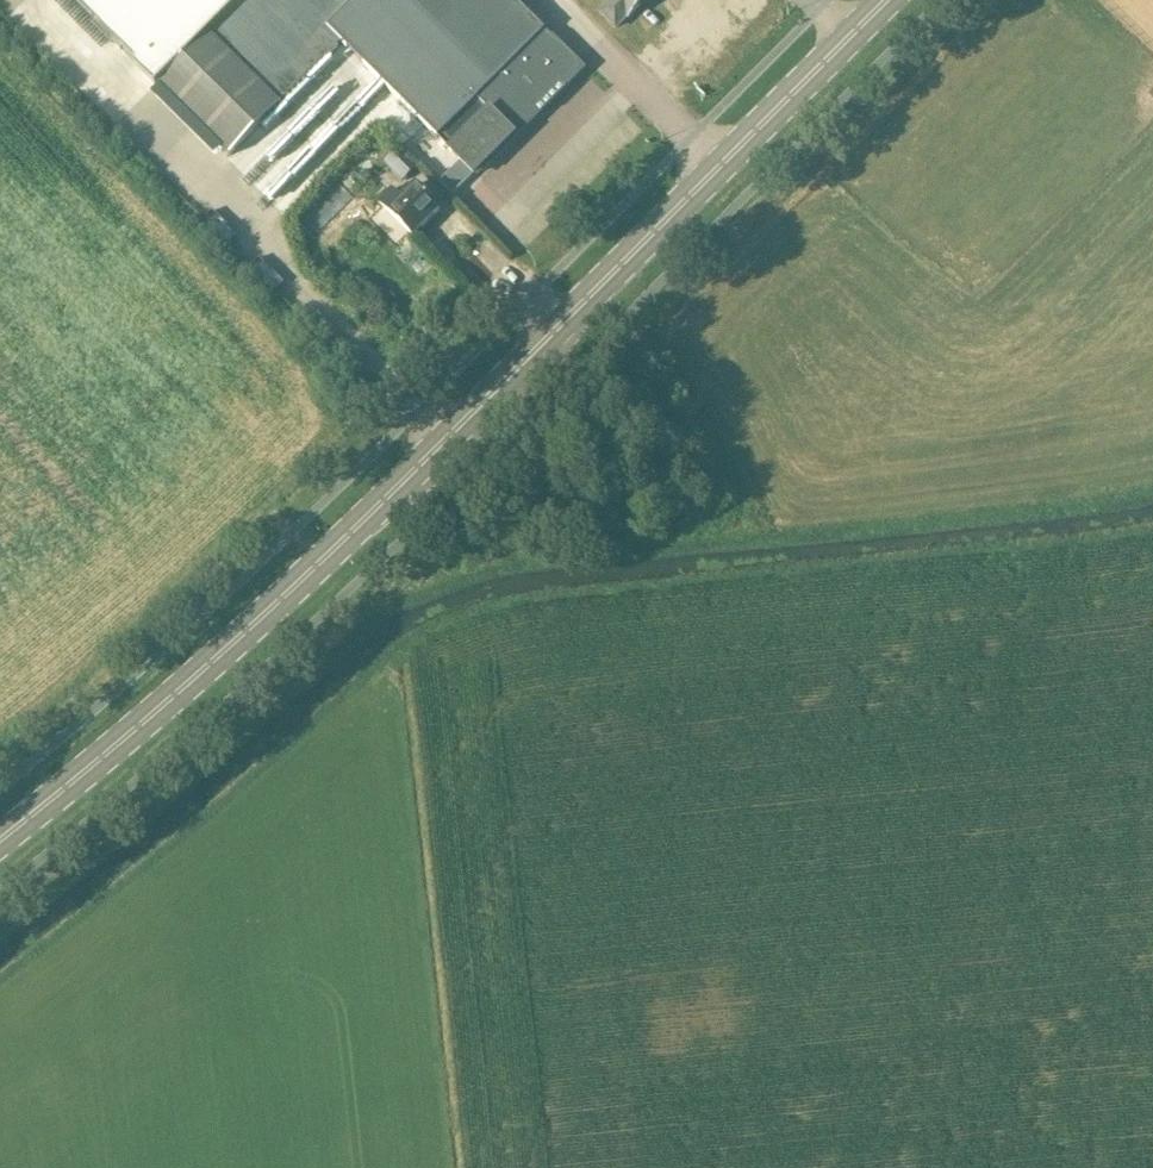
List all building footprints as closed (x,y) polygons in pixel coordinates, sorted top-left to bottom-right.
[(156,87),(158,85),(230,158),(283,105),(282,104),(339,47),(342,43),(430,132),(449,151),(450,152),(475,176),(515,136),(510,130),(578,63),(573,57),(526,11),(515,0),(68,0),(156,87)] [(614,3),(602,15),(616,30),(627,18),(629,20),(648,0),(610,0),(614,3)] [(402,182),(418,165),(402,149),(385,166),(402,182)] [(416,186),(402,201),(392,191),(380,204),(414,238),(441,211),(416,186)]
